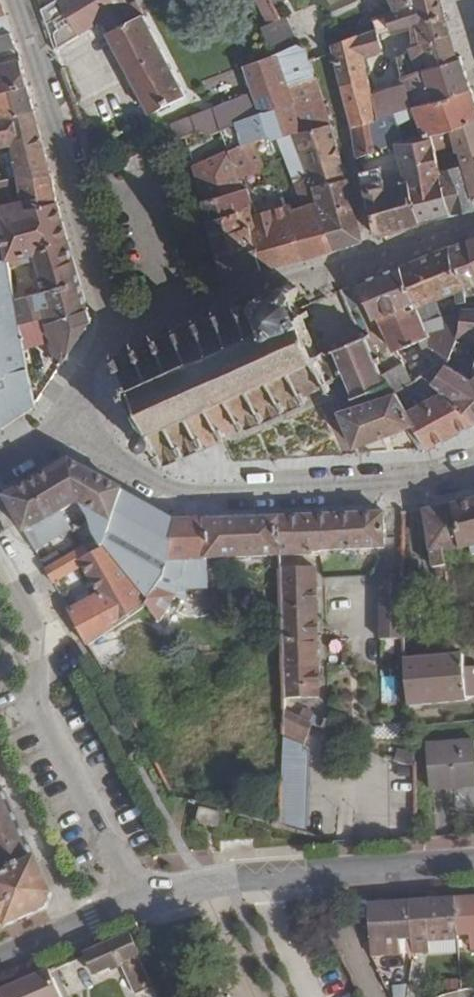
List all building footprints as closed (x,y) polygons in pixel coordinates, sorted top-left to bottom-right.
[(129,5),(126,0),(56,0),(41,9),(54,50),(104,20),(129,5)] [(394,11),(386,14),(390,31),(400,28),(402,33),(412,29),(412,47),(419,45),(451,34),(447,21),(441,0),(412,0),(414,3),(394,11)] [(394,11),(414,3),(412,0),(389,0),(394,11)] [(11,33),(4,13),(0,2),(0,37),(11,33)] [(268,25),(280,19),(275,4),(262,10),(268,25)] [(110,32),(137,18),(129,5),(104,20),(110,32)] [(377,30),(378,35),(390,31),(386,14),(374,19),(377,30)] [(185,96),(143,15),(137,18),(110,32),(107,34),(149,115),(185,96)] [(277,53),(296,45),(285,17),(280,19),(268,25),(261,27),(271,55),(277,53)] [(382,49),(377,30),(332,46),(334,52),(341,86),(368,78),(362,55),(382,49)] [(15,46),(11,33),(0,37),(0,51),(15,46)] [(433,101),(423,71),(458,59),(451,34),(419,45),(412,47),(409,48),(397,56),(401,76),(404,86),(405,86),(413,108),(433,101)] [(289,87),(315,78),(306,49),(296,45),(277,53),(289,87)] [(315,78),(289,87),(277,53),(271,55),(243,66),(252,93),(260,114),(234,124),(223,129),(229,151),(240,147),(255,141),(267,136),(268,142),(277,139),(291,134),(299,132),(330,123),(316,77),(315,78)] [(423,71),(433,101),(471,89),(461,61),(459,61),(458,59),(423,71)] [(27,85),(20,60),(0,65),(0,92),(27,85)] [(373,96),(368,78),(341,86),(352,128),(379,118),(373,96)] [(27,85),(0,92),(0,118),(34,110),(27,85)] [(404,86),(373,96),(379,118),(413,108),(405,86),(404,86)] [(379,118),(352,128),(356,158),(396,145),(409,141),(404,127),(399,129),(397,123),(403,121),(417,117),(423,137),(454,127),(473,121),(473,99),(471,89),(433,101),(413,108),(379,118)] [(260,114),(252,93),(212,108),(217,121),(220,129),(234,124),(260,114)] [(211,123),(217,121),(212,108),(191,117),(196,131),(209,133),(214,131),(211,123)] [(34,110),(0,118),(0,147),(13,145),(14,152),(18,177),(19,182),(51,174),(34,110)] [(185,136),(196,131),(191,117),(169,126),(175,139),(185,136)] [(214,131),(220,129),(217,121),(211,123),(214,131)] [(454,127),(458,144),(462,165),(470,200),(473,199),(473,121),(454,127)] [(311,187),(346,178),(330,123),(299,132),(291,134),(311,187)] [(458,144),(454,127),(423,137),(409,141),(396,145),(401,160),(407,181),(408,180),(421,223),(451,215),(441,170),(436,149),(458,144)] [(291,134),(277,139),(302,206),(291,211),(303,259),(304,260),(333,250),(317,201),(311,187),(291,134)] [(229,151),(193,166),(202,201),(240,190),(237,178),(264,171),(255,141),(240,147),(229,151)] [(5,154),(9,179),(18,177),(14,152),(5,154)] [(401,160),(360,173),(376,236),(421,223),(408,180),(407,181),(401,160)] [(441,170),(451,215),(473,210),(473,200),(473,199),(470,200),(462,165),(441,170)] [(6,259),(69,242),(56,202),(51,174),(19,182),(22,200),(0,204),(0,220),(6,259)] [(346,178),(311,187),(317,201),(333,250),(362,241),(346,178)] [(240,190),(202,201),(223,278),(262,269),(248,216),(256,214),(248,188),(240,190)] [(291,211),(289,205),(284,206),(256,214),(248,216),(262,269),(303,259),(291,211)] [(468,239),(449,246),(469,310),(473,310),(473,261),(468,239)] [(87,309),(69,242),(6,259),(7,264),(37,256),(46,291),(14,300),(18,324),(48,316),(50,322),(87,309)] [(463,310),(469,310),(449,246),(401,265),(416,307),(435,300),(456,292),(459,313),(462,312),(463,310)] [(6,259),(0,260),(0,428),(1,428),(35,405),(27,368),(24,348),(23,348),(18,324),(14,300),(7,264),(6,259)] [(423,325),(416,307),(401,265),(359,281),(373,320),(377,318),(393,352),(420,341),(422,348),(430,344),(428,338),(423,325)] [(238,306),(234,305),(111,358),(115,367),(110,369),(112,373),(117,371),(127,391),(121,393),(123,398),(129,396),(135,408),(144,428),(139,431),(140,434),(137,438),(137,443),(140,448),(145,448),(151,446),(155,454),(151,456),(153,461),(157,459),(161,467),(206,448),(203,439),(218,433),(220,439),(225,437),(223,431),(238,424),(241,430),(243,429),(246,431),(306,405),(305,400),(308,399),(306,393),(325,385),(327,391),(332,389),(330,384),(335,382),(334,379),(345,374),(353,394),(349,396),(350,399),(354,397),(356,401),(359,400),(357,396),(382,386),(383,390),(386,388),(384,385),(380,374),(376,364),(379,362),(378,358),(374,359),(367,342),(370,341),(368,336),(362,339),(360,335),(356,337),(357,341),(334,350),(333,346),(328,348),(329,352),(318,356),(303,320),(307,318),(305,313),(301,315),(298,306),(309,301),(306,294),(295,299),(294,297),(295,296),(296,295),(296,294),(296,293),(295,292),(297,291),(294,286),(293,286),(292,286),(291,285),(290,285),(288,285),(287,285),(286,285),(286,284),(280,287),(281,288),(280,288),(279,289),(279,290),(279,291),(278,292),(279,293),(262,301),(260,297),(254,299),(256,304),(240,311),(238,306)] [(423,325),(441,318),(435,300),(416,307),(423,325)] [(23,348),(24,348),(52,340),(60,367),(91,321),(87,309),(50,322),(48,316),(18,324),(23,348)] [(469,310),(463,310),(462,312),(457,338),(473,337),(473,310),(469,310)] [(456,343),(457,338),(462,312),(459,313),(441,318),(423,325),(428,338),(430,344),(431,348),(449,358),(450,358),(456,343)] [(461,344),(456,343),(450,358),(455,361),(461,344)] [(449,358),(446,363),(452,367),(455,361),(450,358),(449,358)] [(473,419),(473,377),(472,379),(452,367),(446,363),(442,368),(432,382),(443,391),(443,392),(445,391),(473,419)] [(414,380),(403,364),(380,374),(386,388),(388,395),(393,393),(396,392),(412,382),(414,380)] [(432,382),(442,368),(438,364),(423,374),(432,382)] [(443,391),(407,411),(396,392),(393,393),(414,426),(417,431),(428,450),(473,425),(473,419),(445,391),(443,392),(443,391)] [(357,405),(338,411),(355,448),(414,426),(393,393),(388,395),(357,405)] [(420,450),(428,450),(417,431),(411,434),(420,450)] [(71,531),(61,512),(78,504),(88,522),(97,540),(103,548),(124,491),(70,461),(62,465),(5,498),(24,533),(35,551),(71,531)] [(177,521),(124,491),(103,548),(149,601),(147,602),(159,622),(161,622),(177,595),(182,576),(186,559),(208,558),(281,556),(279,517),(177,521)] [(454,507),(462,546),(463,549),(473,547),(473,502),(454,507)] [(454,507),(425,512),(434,568),(446,567),(443,549),(462,546),(454,507)] [(384,549),(384,514),(279,517),(281,556),(314,555),(314,554),(320,554),(319,551),(378,549),(384,549)] [(85,546),(46,569),(54,582),(82,567),(99,597),(70,612),(89,646),(114,628),(147,602),(149,601),(103,548),(90,554),(85,546)] [(208,558),(186,559),(182,576),(184,589),(208,588),(208,558)] [(315,568),(281,569),(285,699),(319,698),(315,568)] [(380,640),(404,640),(404,578),(389,577),(382,590),(380,640)] [(165,631),(159,622),(147,602),(114,628),(130,653),(165,631)] [(114,628),(89,646),(103,671),(111,665),(130,653),(114,628)] [(170,659),(165,631),(130,653),(111,665),(122,681),(170,659)] [(463,655),(405,660),(410,706),(467,701),(466,698),(464,668),(463,655)] [(464,668),(466,698),(473,697),(473,667),(464,668)] [(300,718),(285,710),(283,735),(283,736),(304,744),(311,724),(325,729),(329,721),(313,716),(313,714),(304,710),(300,718)] [(280,828),(305,836),(309,749),(304,749),(304,744),(283,736),(280,812),(280,828)] [(426,746),(430,788),(473,785),(473,742),(426,746)] [(415,767),(415,763),(414,754),(397,750),(394,761),(415,767)] [(52,894),(35,858),(2,789),(0,790),(0,930),(6,927),(47,909),(52,894)] [(243,818),(280,828),(280,812),(246,801),(243,818)] [(201,809),(198,823),(217,828),(221,815),(201,809)] [(456,899),(458,936),(470,935),(471,950),(473,950),(473,897),(456,899)] [(458,940),(458,936),(456,899),(409,902),(411,939),(412,954),(429,953),(428,941),(458,940)] [(399,939),(411,939),(409,902),(368,904),(371,957),(400,955),(399,939)] [(137,995),(155,987),(131,934),(84,955),(93,976),(122,963),(137,995)] [(412,954),(411,939),(399,939),(400,955),(412,954)] [(0,992),(0,996),(60,996),(49,970),(0,992)]
